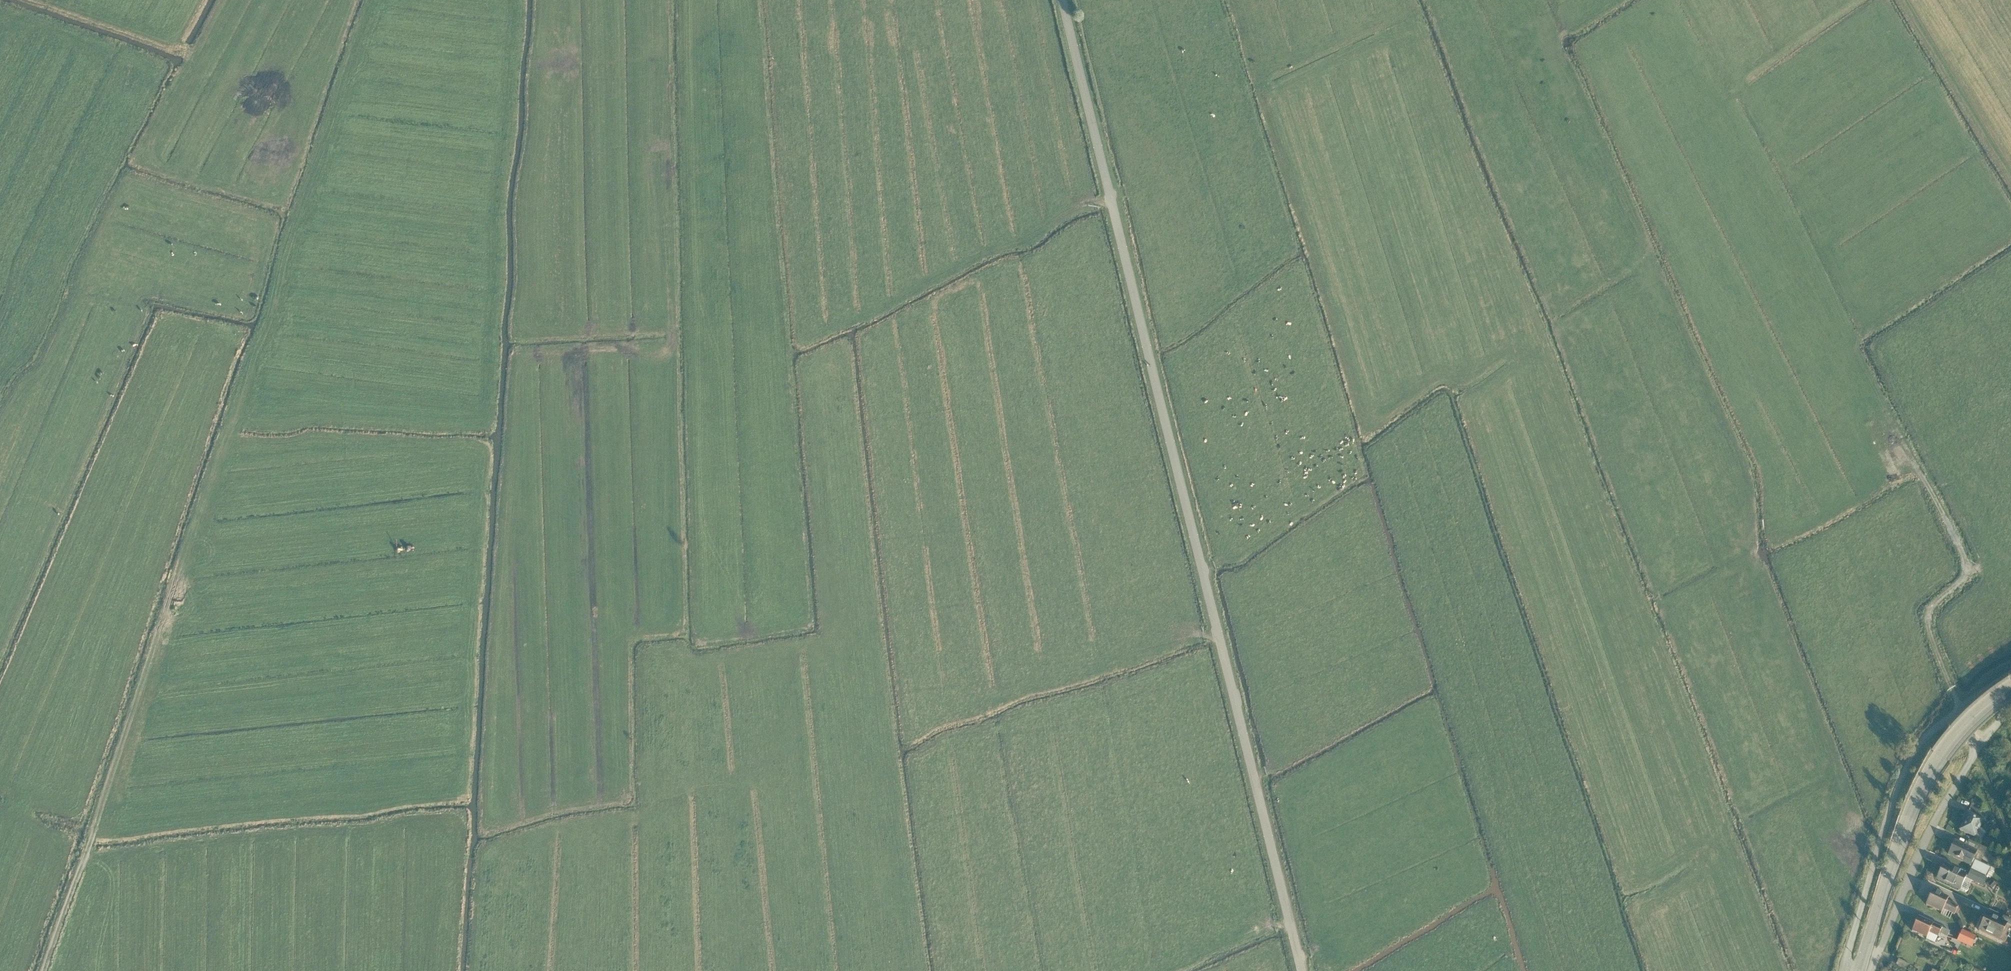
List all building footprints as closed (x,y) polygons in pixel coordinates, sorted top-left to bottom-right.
[(1970,807),(1968,811),(1983,819),(1985,814),(1970,807)] [(1959,830),(1975,837),(1983,819),(1968,811),(1959,830)] [(1954,840),(1947,854),(1970,865),(1977,850),(1954,840)] [(1975,860),(1971,870),(1986,877),(1990,868),(1975,860)] [(1943,864),(1936,878),(1959,889),(1966,874),(1943,864)] [(1971,870),(1967,878),(1982,885),(1986,877),(1971,870)] [(1948,898),(1932,890),(1926,904),(1941,912),(1942,909),(1955,915),(1959,906),(1947,901),(1948,898)] [(1986,914),(1978,930),(1999,940),(2007,924),(2000,920),(1986,914)] [(2007,924),(2010,926),(2010,919),(2003,915),(2000,920),(2007,924)] [(1942,928),(1918,917),(1912,930),(1926,936),(1928,932),(1938,937),(1942,928)]
